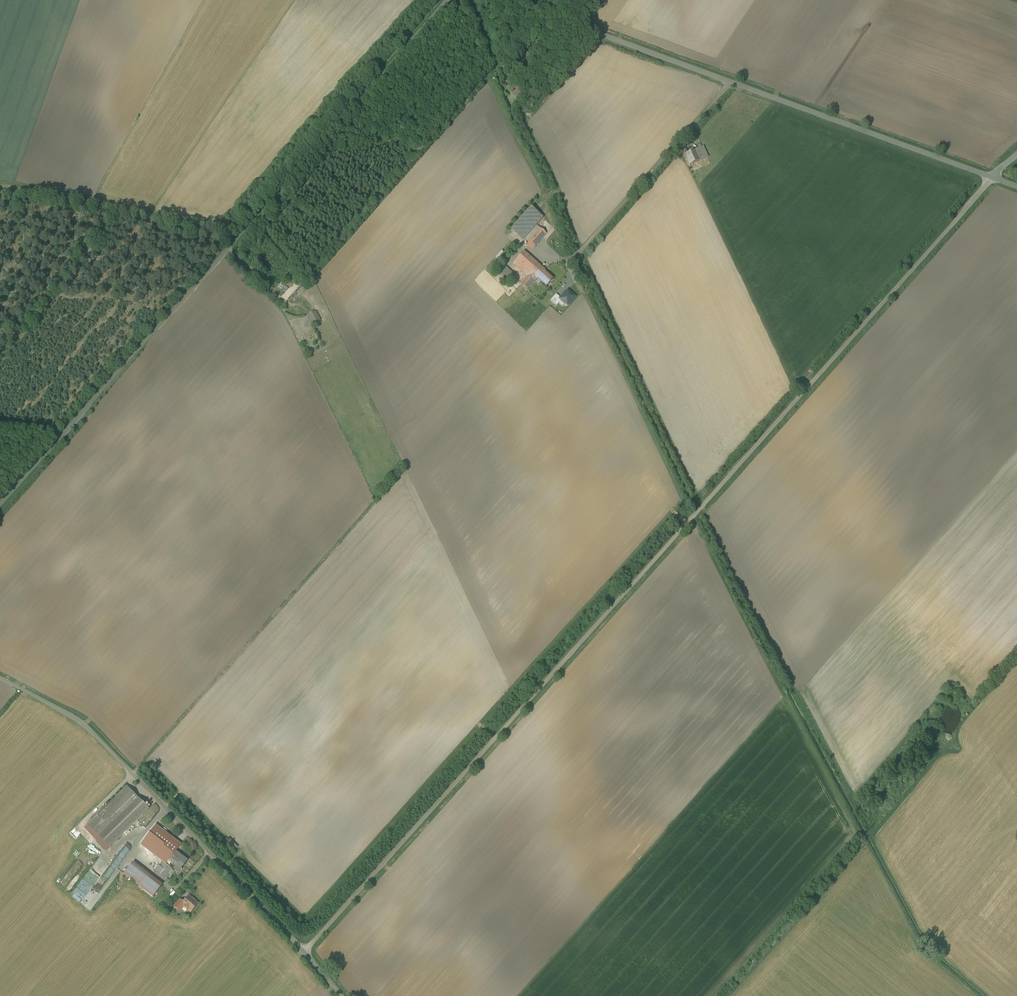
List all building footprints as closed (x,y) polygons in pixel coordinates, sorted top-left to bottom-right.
[(696,150),(686,154),(691,164),(701,160),(696,150)] [(531,207),(511,230),(523,240),(543,217),(531,207)] [(537,225),(523,240),(533,249),(546,233),(537,225)] [(545,271),(524,252),(513,264),(527,277),(521,284),(527,289),(534,281),(535,281),(537,279),(538,278),(544,272),(545,271)] [(515,275),(503,265),(497,271),(509,281),(515,275)] [(544,272),(538,278),(542,281),(547,286),(553,279),(544,272)] [(496,276),(491,282),(494,285),(499,279),(496,276)] [(294,301),(305,289),(300,286),(290,297),(294,301)] [(320,322),(316,311),(307,315),(311,326),(320,322)] [(127,787),(104,808),(103,807),(91,818),(92,820),(88,824),(110,847),(149,809),(127,787)] [(177,845),(154,827),(142,842),(164,859),(165,860),(174,849),(177,845)] [(231,837),(225,843),(232,850),(238,844),(231,837)] [(139,848),(130,859),(137,865),(142,858),(139,857),(143,852),(139,848)] [(183,856),(174,849),(165,860),(165,861),(170,865),(174,868),(176,866),(181,869),(188,860),(184,857),(184,856),(183,856)] [(130,859),(123,854),(115,865),(133,879),(132,880),(138,884),(139,883),(153,894),(161,883),(137,865),(130,859)] [(165,860),(164,859),(154,872),(164,879),(172,868),(170,866),(170,865),(165,861),(165,860)] [(198,904),(189,896),(184,902),(182,904),(184,906),(191,912),(198,904)] [(184,902),(180,899),(174,906),(180,911),(184,906),(182,904),(184,902)]
